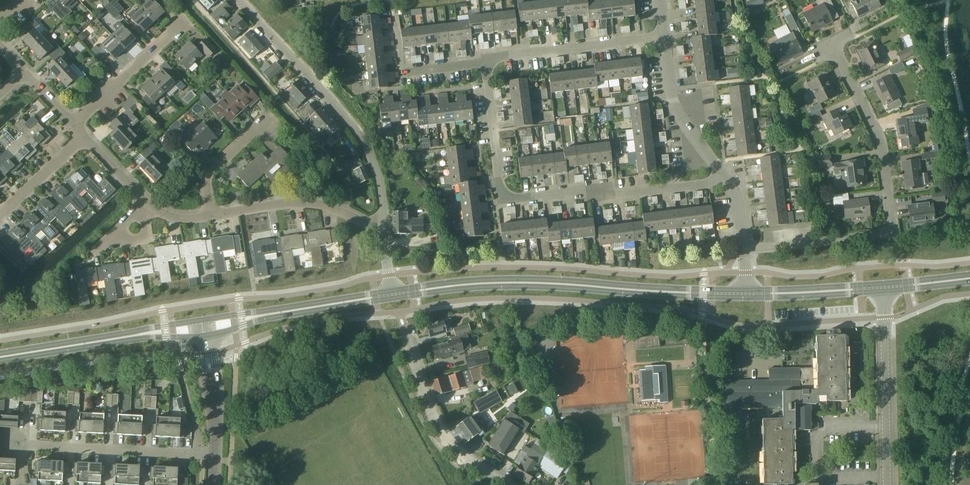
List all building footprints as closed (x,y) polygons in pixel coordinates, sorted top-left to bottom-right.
[(67,17),(65,15),(69,11),(67,8),(76,0),(54,0),(47,7),(49,8),(45,11),(49,15),(52,12),(61,21),(67,17)] [(109,4),(118,14),(123,10),(114,0),(113,0),(109,4)] [(164,14),(151,0),(147,0),(144,3),(146,5),(141,10),(154,23),(164,14)] [(554,19),(565,18),(563,0),(561,0),(552,1),(554,19)] [(565,18),(577,16),(575,0),(563,0),(565,18)] [(577,16),(587,15),(585,0),(575,0),(577,16)] [(587,15),(588,22),(600,21),(598,1),(587,3),(586,0),(585,0),(587,15)] [(600,21),(612,20),(609,0),(598,1),(600,21)] [(612,20),(623,18),(621,0),(609,0),(612,20)] [(633,0),(621,0),(623,18),(635,17),(633,0)] [(762,0),(752,0),(746,3),(749,11),(764,4),(762,0)] [(831,22),(831,21),(838,18),(829,0),(818,0),(816,1),(819,7),(802,15),(810,31),(822,25),(823,27),(831,22)] [(848,13),(854,10),(857,18),(879,7),(876,0),(842,0),(848,13)] [(552,1),(540,3),(542,21),(554,19),(552,1)] [(696,15),(713,13),(712,1),(694,3),(696,15)] [(225,3),(210,16),(219,26),(232,41),(247,27),(236,16),(226,25),(223,22),(229,16),(225,12),(230,8),(225,3)] [(540,3),(529,4),(531,22),(542,21),(540,3)] [(104,8),(114,18),(118,14),(109,4),(104,8)] [(517,5),(519,23),(531,22),(529,4),(517,5)] [(129,17),(144,32),(154,23),(141,10),(136,14),(134,12),(129,17)] [(101,12),(95,17),(98,21),(104,16),(101,12)] [(514,12),(502,14),(505,32),(516,30),(514,12)] [(697,26),(715,24),(713,13),(696,15),(697,26)] [(491,15),(493,33),(505,32),(502,14),(491,15)] [(479,17),(482,35),(493,33),(491,15),(479,17)] [(785,17),(784,18),(792,31),(798,28),(795,23),(791,15),(785,17)] [(378,16),(361,18),(362,28),(387,25),(386,21),(379,21),(378,16)] [(471,36),(482,35),(479,17),(468,18),(469,23),(471,36)] [(29,36),(23,41),(32,50),(47,36),(44,32),(40,36),(34,30),(39,26),(35,21),(25,31),(29,36)] [(469,23),(457,24),(460,42),(471,41),(471,36),(469,23)] [(446,26),(448,44),(460,42),(457,24),(446,26)] [(709,37),(716,36),(715,24),(697,26),(698,38),(709,37)] [(117,31),(112,36),(125,50),(135,41),(120,25),(115,29),(117,31)] [(362,28),(363,37),(381,34),(380,31),(388,30),(387,25),(362,28)] [(446,26),(435,27),(437,45),(448,44),(446,26)] [(435,27),(423,29),(426,47),(437,45),(435,27)] [(423,29),(412,30),(414,48),(426,47),(423,29)] [(403,50),(414,48),(412,30),(400,32),(403,50)] [(238,43),(251,58),(264,47),(251,32),(238,43)] [(778,40),(769,44),(780,65),(802,53),(792,33),(790,34),(778,40)] [(388,38),(381,39),(381,34),(363,37),(364,46),(389,43),(388,38)] [(32,50),(41,60),(47,55),(50,59),(61,49),(57,45),(52,49),(47,44),(51,40),(47,36),(32,50)] [(115,60),(125,50),(112,36),(101,46),(102,46),(98,50),(95,47),(91,51),(101,61),(105,57),(102,54),(106,50),(115,60)] [(698,38),(691,39),(693,50),(710,48),(709,37),(698,38)] [(198,59),(198,58),(203,53),(208,59),(215,52),(205,41),(195,50),(190,44),(175,58),(187,70),(198,59)] [(883,65),(872,42),(856,51),(867,73),(883,65)] [(364,46),(365,55),(383,52),(382,48),(389,48),(389,43),(364,46)] [(917,53),(914,46),(896,54),(900,62),(917,53)] [(693,50),(694,62),(712,59),(710,48),(693,50)] [(49,69),(58,79),(73,64),(69,60),(65,63),(60,58),(65,54),(61,49),(50,59),(55,64),(49,69)] [(365,55),(366,63),(391,60),(391,56),(383,57),(383,52),(365,55)] [(640,59),(628,61),(630,79),(642,77),(640,59)] [(696,73),(713,71),(712,59),(694,62),(696,73)] [(366,63),(367,72),(385,70),(385,67),(392,66),(391,60),(366,63)] [(630,79),(628,61),(617,62),(619,80),(630,79)] [(617,62),(605,63),(607,81),(619,80),(617,62)] [(607,81),(605,63),(593,65),(594,70),(596,83),(597,83),(607,81)] [(901,63),(888,70),(891,76),(904,69),(901,63)] [(58,79),(66,88),(72,83),(76,87),(87,77),(82,73),(78,77),(73,71),(77,68),(73,64),(58,79)] [(281,71),(274,64),(262,74),(269,82),(281,71)] [(367,72),(368,81),(394,78),(393,74),(386,74),(385,70),(367,72)] [(594,70),(583,71),(585,90),(597,88),(597,83),(596,83),(594,70)] [(161,71),(151,80),(164,94),(173,85),(176,87),(180,92),(185,87),(171,72),(167,76),(161,71)] [(585,90),(583,71),(572,73),(574,91),(585,90)] [(697,85),(715,83),(713,71),(696,73),(697,85)] [(572,73),(560,74),(562,92),(574,91),(572,73)] [(550,94),(562,92),(560,74),(548,76),(550,94)] [(812,90),(818,104),(819,105),(820,104),(836,96),(831,87),(829,87),(824,76),(807,84),(810,91),(812,90)] [(897,109),(903,106),(899,98),(900,98),(889,76),(873,84),(884,106),(886,105),(889,111),(896,108),(897,109)] [(369,91),(387,89),(387,85),(394,84),(394,78),(368,81),(369,91)] [(151,80),(141,89),(146,96),(142,100),(156,115),(161,110),(154,103),(164,94),(151,80)] [(526,80),(508,82),(510,94),(528,92),(526,80)] [(311,96),(298,81),(281,96),(294,110),(311,96)] [(241,90),(239,88),(229,96),(242,110),(248,105),(250,108),(258,100),(246,86),(241,90)] [(730,97),(720,98),(721,101),(749,98),(748,86),(729,88),(730,97)] [(209,111),(219,121),(224,117),(229,123),(242,110),(229,96),(225,92),(221,97),(225,101),(217,108),(214,106),(209,111)] [(528,92),(510,94),(511,105),(529,103),(528,92)] [(202,93),(197,97),(209,111),(214,106),(202,93)] [(410,95),(405,96),(408,121),(417,120),(416,110),(417,110),(416,102),(411,103),(410,95)] [(402,104),(397,104),(399,123),(408,121),(405,96),(401,96),(402,104)] [(452,105),(454,123),(463,122),(460,96),(456,97),(457,105),(452,105)] [(473,121),(470,103),(466,104),(465,96),(460,96),(463,122),(473,121)] [(139,105),(136,102),(132,97),(127,102),(132,109),(135,107),(136,108),(139,105)] [(393,97),(387,98),(390,124),(399,123),(397,104),(394,105),(393,97)] [(379,107),(381,125),(390,124),(387,98),(383,99),(384,106),(379,107)] [(447,98),(442,99),(445,124),(454,123),(452,105),(448,106),(447,98)] [(751,109),(749,98),(721,101),(721,106),(731,105),(732,112),(751,109)] [(439,107),(434,107),(436,125),(445,124),(442,99),(438,99),(439,107)] [(430,108),(429,100),(424,101),(427,127),(436,125),(434,107),(430,108)] [(418,128),(427,127),(424,101),(420,101),(421,109),(417,110),(416,110),(417,120),(418,128)] [(511,105),(512,117),(530,114),(529,103),(511,105)] [(823,110),(820,104),(819,105),(818,104),(809,109),(812,115),(823,110)] [(647,105),(629,107),(631,119),(649,117),(647,105)] [(308,106),(297,115),(305,124),(308,122),(325,142),(341,128),(323,108),(315,115),(308,106)] [(613,121),(612,109),(605,110),(607,121),(613,121)] [(732,119),(723,120),(724,124),(752,121),(751,109),(732,112),(732,119)] [(41,121),(47,116),(42,110),(36,115),(41,121)] [(851,128),(846,116),(840,119),(836,110),(821,118),(828,131),(830,130),(834,136),(851,128)] [(899,125),(896,125),(899,140),(900,140),(901,147),(909,146),(918,145),(915,122),(925,120),(924,110),(913,111),(914,119),(898,121),(899,125)] [(127,111),(111,126),(116,132),(112,136),(125,151),(138,139),(129,130),(139,122),(132,115),(131,116),(127,111)] [(514,128),(532,126),(530,114),(512,117),(514,128)] [(649,117),(631,119),(632,130),(650,128),(649,117)] [(33,149),(34,149),(40,143),(42,146),(51,138),(37,123),(30,129),(21,119),(13,128),(21,137),(22,137),(33,149)] [(724,124),(724,129),(734,128),(734,134),(754,132),(752,121),(724,124)] [(178,138),(191,152),(198,145),(204,151),(216,140),(203,125),(191,136),(186,131),(178,138)] [(651,139),(650,128),(632,130),(634,142),(651,139)] [(735,141),(726,142),(726,147),(755,143),(754,132),(734,134),(735,141)] [(19,163),(25,157),(28,160),(36,152),(34,149),(33,149),(22,137),(21,137),(16,142),(7,133),(0,139),(0,143),(7,150),(19,163)] [(653,151),(651,139),(634,142),(635,153),(653,151)] [(511,147),(510,140),(499,141),(500,148),(511,147)] [(152,142),(139,155),(145,161),(140,167),(155,183),(167,171),(152,155),(153,154),(152,153),(157,148),(152,142)] [(726,147),(727,151),(736,150),(737,157),(757,155),(755,143),(726,147)] [(611,163),(609,144),(597,145),(600,165),(611,163)] [(597,145),(586,147),(588,166),(600,165),(597,145)] [(464,147),(446,149),(447,159),(472,156),(472,151),(464,152),(464,147)] [(586,147),(575,148),(577,168),(588,166),(586,147)] [(285,155),(279,148),(266,160),(265,159),(261,155),(238,177),(248,188),(264,174),(272,183),(276,179),(280,183),(294,170),(293,168),(301,160),(291,150),(285,155)] [(566,169),(577,168),(575,148),(562,150),(563,155),(564,155),(566,169)] [(5,176),(10,171),(13,174),(22,166),(19,163),(7,150),(1,156),(0,155),(0,172),(4,177),(5,176)] [(654,162),(653,151),(635,153),(636,164),(654,162)] [(921,154),(922,161),(937,159),(936,152),(921,154)] [(552,156),(555,175),(566,174),(566,169),(564,155),(563,155),(552,156)] [(472,156),(447,159),(448,168),(466,166),(466,162),(473,161),(472,156)] [(552,156),(541,157),(543,177),(555,175),(552,156)] [(831,168),(829,156),(817,158),(818,170),(831,168)] [(361,164),(358,157),(348,161),(349,162),(340,165),(343,171),(351,167),(352,168),(361,164)] [(541,157),(530,159),(532,178),(543,177),(541,157)] [(751,167),(752,172),(780,168),(779,157),(760,159),(761,166),(751,167)] [(518,160),(520,180),(532,178),(530,159),(518,160)] [(864,170),(863,161),(833,165),(835,174),(844,173),(846,188),(864,186),(861,171),(864,170)] [(922,188),(918,161),(902,163),(906,190),(922,188)] [(656,174),(654,162),(636,164),(638,176),(656,174)] [(371,179),(365,166),(353,172),(359,185),(371,179)] [(466,166),(448,168),(450,176),(450,177),(475,174),(474,169),(467,170),(466,166)] [(782,180),(780,168),(752,172),(753,177),(762,175),(763,182),(782,180)] [(116,191),(109,185),(101,192),(81,170),(75,176),(72,174),(63,182),(66,184),(78,196),(84,191),(93,200),(95,198),(101,205),(116,191)] [(450,176),(443,177),(444,186),(449,186),(458,185),(468,183),(468,179),(475,178),(475,174),(450,177),(450,176)] [(754,190),(755,195),(783,191),(782,180),(763,182),(764,188),(754,190)] [(468,183),(458,185),(459,185),(460,194),(484,191),(484,186),(476,187),(476,182),(468,183)] [(78,214),(87,206),(78,196),(66,184),(60,190),(57,187),(49,195),(51,198),(52,198),(64,210),(69,205),(78,214)] [(484,191),(460,194),(461,203),(478,201),(478,197),(485,196),(484,191)] [(785,202),(783,191),(755,195),(755,199),(765,198),(766,205),(785,202)] [(932,194),(933,203),(944,202),(943,192),(932,194)] [(832,196),(833,207),(843,205),(845,220),(869,216),(867,200),(849,202),(847,194),(832,196)] [(64,227),(72,219),(64,210),(52,198),(51,198),(46,204),(43,201),(34,209),(37,212),(37,211),(49,224),(55,218),(64,227)] [(478,201),(461,203),(462,212),(487,209),(486,204),(479,205),(478,201)] [(757,213),(758,217),(786,214),(785,202),(766,205),(767,211),(757,213)] [(934,220),(932,203),(908,207),(910,224),(934,220)] [(711,207),(699,209),(701,227),(713,225),(711,207)] [(487,209),(462,212),(463,221),(480,219),(480,215),(487,214),(487,209)] [(701,227),(699,209),(688,210),(690,228),(701,227)] [(690,228),(688,210),(676,211),(679,230),(690,228)] [(28,215),(20,223),(22,226),(23,225),(34,237),(40,232),(49,241),(58,233),(49,224),(37,211),(37,212),(31,217),(28,215)] [(679,230),(676,211),(665,213),(667,231),(679,230)] [(412,212),(392,212),(393,235),(423,235),(422,220),(412,220),(412,212)] [(654,214),(656,232),(667,231),(665,213),(654,214)] [(642,216),(643,223),(645,234),(656,232),(654,214),(642,216)] [(769,228),(787,225),(786,214),(758,217),(758,222),(768,220),(769,228)] [(480,219),(463,221),(464,230),(489,227),(489,222),(481,223),(480,219)] [(546,220),(534,222),(536,240),(548,239),(549,238),(547,226),(546,220)] [(594,238),(592,220),(580,222),(583,240),(594,238)] [(443,232),(440,221),(432,221),(432,233),(443,232)] [(523,223),(525,241),(536,240),(534,222),(523,223)] [(580,222),(569,223),(571,241),(583,240),(580,222)] [(523,223),(511,225),(514,243),(525,241),(523,223)] [(558,225),(560,243),(571,241),(569,223),(558,225)] [(634,243),(646,241),(645,234),(643,223),(632,225),(634,243)] [(14,229),(6,236),(20,251),(23,254),(29,249),(35,255),(43,247),(34,237),(23,225),(22,226),(16,231),(14,229)] [(500,226),(502,244),(514,243),(511,225),(500,226)] [(548,244),(560,243),(558,225),(547,226),(549,238),(548,239),(548,244)] [(632,225),(620,226),(623,244),(634,243),(632,225)] [(620,226),(609,227),(611,245),(623,244),(620,226)] [(489,227),(464,230),(465,239),(483,237),(482,233),(490,232),(489,227)] [(597,229),(599,247),(611,245),(609,227),(597,229)] [(307,233),(307,235),(310,253),(313,269),(323,267),(320,247),(331,245),(331,244),(338,243),(336,231),(329,232),(329,231),(326,232),(325,230),(307,233)] [(295,272),(292,251),(304,250),(304,254),(310,253),(307,235),(302,236),(298,236),(297,235),(280,238),(280,240),(282,253),(286,274),(295,272)] [(216,275),(226,273),(224,258),(235,256),(235,254),(241,253),(241,249),(239,237),(232,238),(232,237),(229,238),(228,237),(210,240),(211,241),(213,254),(216,275)] [(276,254),(282,253),(280,240),(274,241),(274,240),(272,241),(270,239),(252,242),(258,278),(267,277),(264,256),(276,254)] [(183,246),(185,258),(188,280),(198,278),(195,257),(207,255),(213,254),(211,241),(205,242),(202,242),(200,242),(183,244),(183,246)] [(157,259),(159,272),(161,284),(171,282),(167,262),(180,260),(180,259),(185,258),(183,246),(177,247),(177,246),(174,247),(173,246),(155,249),(157,259)] [(129,263),(129,264),(131,277),(135,298),(145,296),(141,276),(153,274),(153,273),(159,272),(157,259),(151,260),(148,260),(147,260),(129,263)] [(102,269),(104,281),(107,302),(117,301),(114,281),(126,279),(126,278),(131,277),(129,264),(124,265),(124,264),(120,265),(119,264),(101,267),(102,269)] [(98,282),(104,281),(102,269),(96,270),(96,269),(93,269),(92,269),(74,272),(80,307),(89,305),(86,285),(98,283),(98,282)] [(442,321),(426,326),(427,332),(427,333),(428,336),(429,337),(430,338),(445,333),(450,331),(448,324),(451,323),(450,319),(442,321)] [(453,330),(455,337),(469,332),(467,325),(453,330)] [(840,336),(840,333),(839,332),(839,331),(838,331),(837,331),(828,331),(827,331),(827,332),(826,332),(826,333),(826,334),(826,337),(816,337),(816,369),(812,370),(812,369),(768,369),(769,381),(726,381),(726,409),(782,408),(782,420),(762,420),(763,484),(792,484),(791,431),(810,431),(810,405),(815,405),(816,405),(817,405),(817,404),(817,403),(817,397),(826,397),(826,400),(826,401),(827,401),(827,402),(828,402),(846,402),(845,336),(840,336)] [(449,342),(432,348),(434,353),(433,355),(434,358),(436,358),(436,360),(452,354),(452,357),(453,356),(455,358),(459,357),(460,355),(464,354),(463,351),(458,336),(452,338),(448,340),(449,342)] [(465,358),(468,368),(489,363),(487,353),(465,358)] [(725,365),(736,365),(736,353),(725,353),(725,365)] [(500,362),(493,365),(496,371),(503,369),(500,362)] [(668,403),(665,366),(644,367),(645,370),(639,371),(641,402),(659,401),(659,404),(668,403)] [(470,371),(432,382),(436,396),(457,390),(465,388),(464,384),(473,381),(470,371)] [(473,403),(479,414),(496,405),(490,394),(473,403)] [(184,408),(181,397),(175,398),(178,410),(184,408)] [(37,419),(36,430),(52,431),(53,412),(41,411),(41,419),(37,419)] [(66,413),(53,412),(52,431),(68,432),(69,421),(65,420),(66,413)] [(75,421),(75,432),(91,433),(92,414),(79,413),(79,421),(75,421)] [(104,414),(92,414),(91,433),(107,434),(107,422),(103,422),(104,414)] [(113,434),(129,435),(130,416),(118,415),(117,423),(113,423),(113,434)] [(0,416),(0,428),(17,429),(18,417),(0,416)] [(142,424),(142,416),(130,416),(129,435),(145,436),(146,424),(142,424)] [(152,425),(151,436),(167,437),(168,418),(156,417),(156,425),(152,425)] [(471,417),(455,429),(466,444),(482,432),(471,417)] [(180,426),(180,418),(168,418),(167,437),(183,438),(184,426),(180,426)] [(519,431),(503,421),(487,446),(503,456),(519,431)] [(520,451),(513,463),(516,465),(519,466),(513,475),(527,483),(533,473),(531,472),(535,464),(538,466),(538,467),(556,479),(567,460),(546,447),(540,443),(536,440),(527,456),(526,455),(520,451)] [(0,459),(0,471),(15,472),(16,460),(0,459)] [(38,473),(38,481),(50,481),(51,462),(35,461),(34,473),(38,473)] [(66,474),(67,463),(51,462),(50,481),(62,482),(62,474),(66,474)] [(76,475),(76,483),(88,483),(89,464),(73,463),(72,475),(76,475)] [(105,465),(89,464),(88,483),(100,484),(101,476),(105,476),(105,465)] [(121,484),(126,484),(127,466),(111,465),(111,477),(115,477),(114,484),(121,484)] [(127,466),(126,484),(139,484),(139,478),(143,478),(143,467),(127,466)] [(166,468),(150,467),(149,479),(153,479),(153,484),(165,484),(166,468)] [(188,478),(181,478),(182,469),(166,468),(165,484),(188,484),(188,478)]
